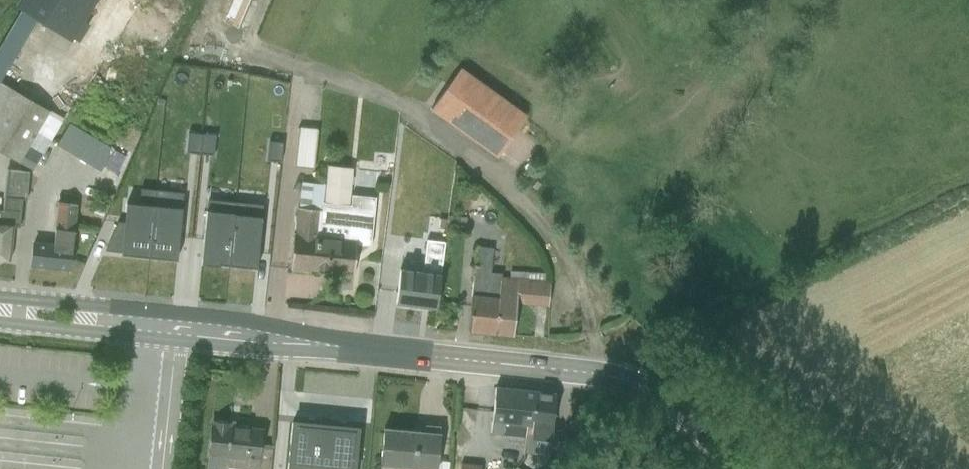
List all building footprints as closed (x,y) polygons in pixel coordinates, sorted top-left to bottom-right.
[(22,4),(81,39),(92,21),(84,16),(94,0),(25,0),(22,4)] [(214,15),(230,19),(235,0),(217,0),(214,15)] [(49,110),(2,80),(37,21),(22,12),(0,50),(0,151),(19,162),(49,110)] [(189,35),(182,44),(195,54),(202,46),(189,35)] [(418,107),(487,151),(516,106),(448,61),(418,107)] [(64,119),(49,110),(19,162),(33,170),(64,119)] [(285,122),(283,163),(300,164),(302,123),(285,122)] [(291,271),(352,276),(355,241),(371,242),(375,200),(350,198),(353,165),(325,162),(324,183),(299,181),(291,271)] [(154,205),(149,258),(177,261),(184,193),(156,190),(154,205)] [(200,264),(229,267),(235,200),(207,197),(200,264)] [(235,200),(229,267),(257,271),(263,204),(235,200)] [(149,258),(154,205),(125,202),(103,252),(149,258)] [(8,262),(11,224),(0,223),(0,261),(8,262)] [(27,266),(70,271),(74,232),(52,229),(50,245),(29,243),(27,266)] [(487,242),(464,238),(461,260),(484,263),(487,242)] [(392,304),(435,311),(445,244),(428,241),(423,273),(397,269),(392,304)] [(467,333),(494,335),(500,277),(473,275),(467,333)] [(550,282),(500,277),(494,335),(513,336),(516,304),(548,306),(550,282)] [(521,437),(536,391),(495,390),(491,434),(521,437)] [(521,437),(550,439),(555,393),(536,391),(521,437)] [(293,422),(289,468),(353,468),(357,427),(293,422)] [(260,430),(208,426),(205,468),(258,468),(260,430)] [(415,468),(434,468),(437,432),(381,429),(379,467),(415,468)] [(448,468),(470,468),(470,460),(448,460),(448,468)]
